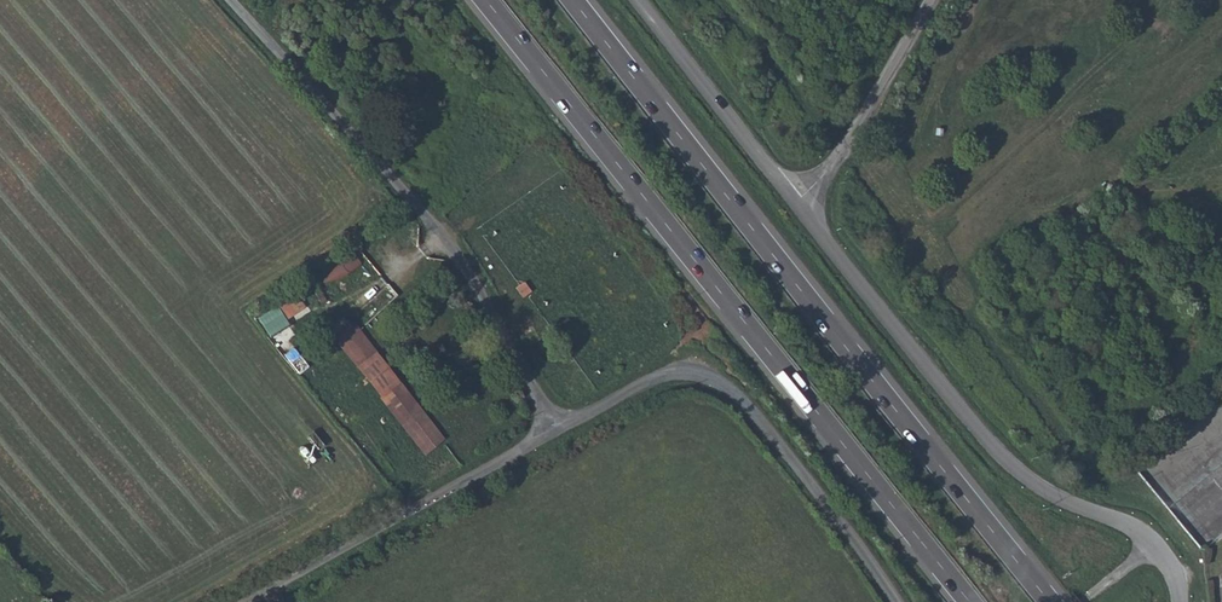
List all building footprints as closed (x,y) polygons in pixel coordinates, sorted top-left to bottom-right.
[(320,273),(325,283),(360,268),(356,258),(320,273)] [(272,338),(302,314),(286,295),(256,320),(272,338)] [(438,444),(371,357),(350,330),(334,342),(355,369),(424,456),(438,444)]
